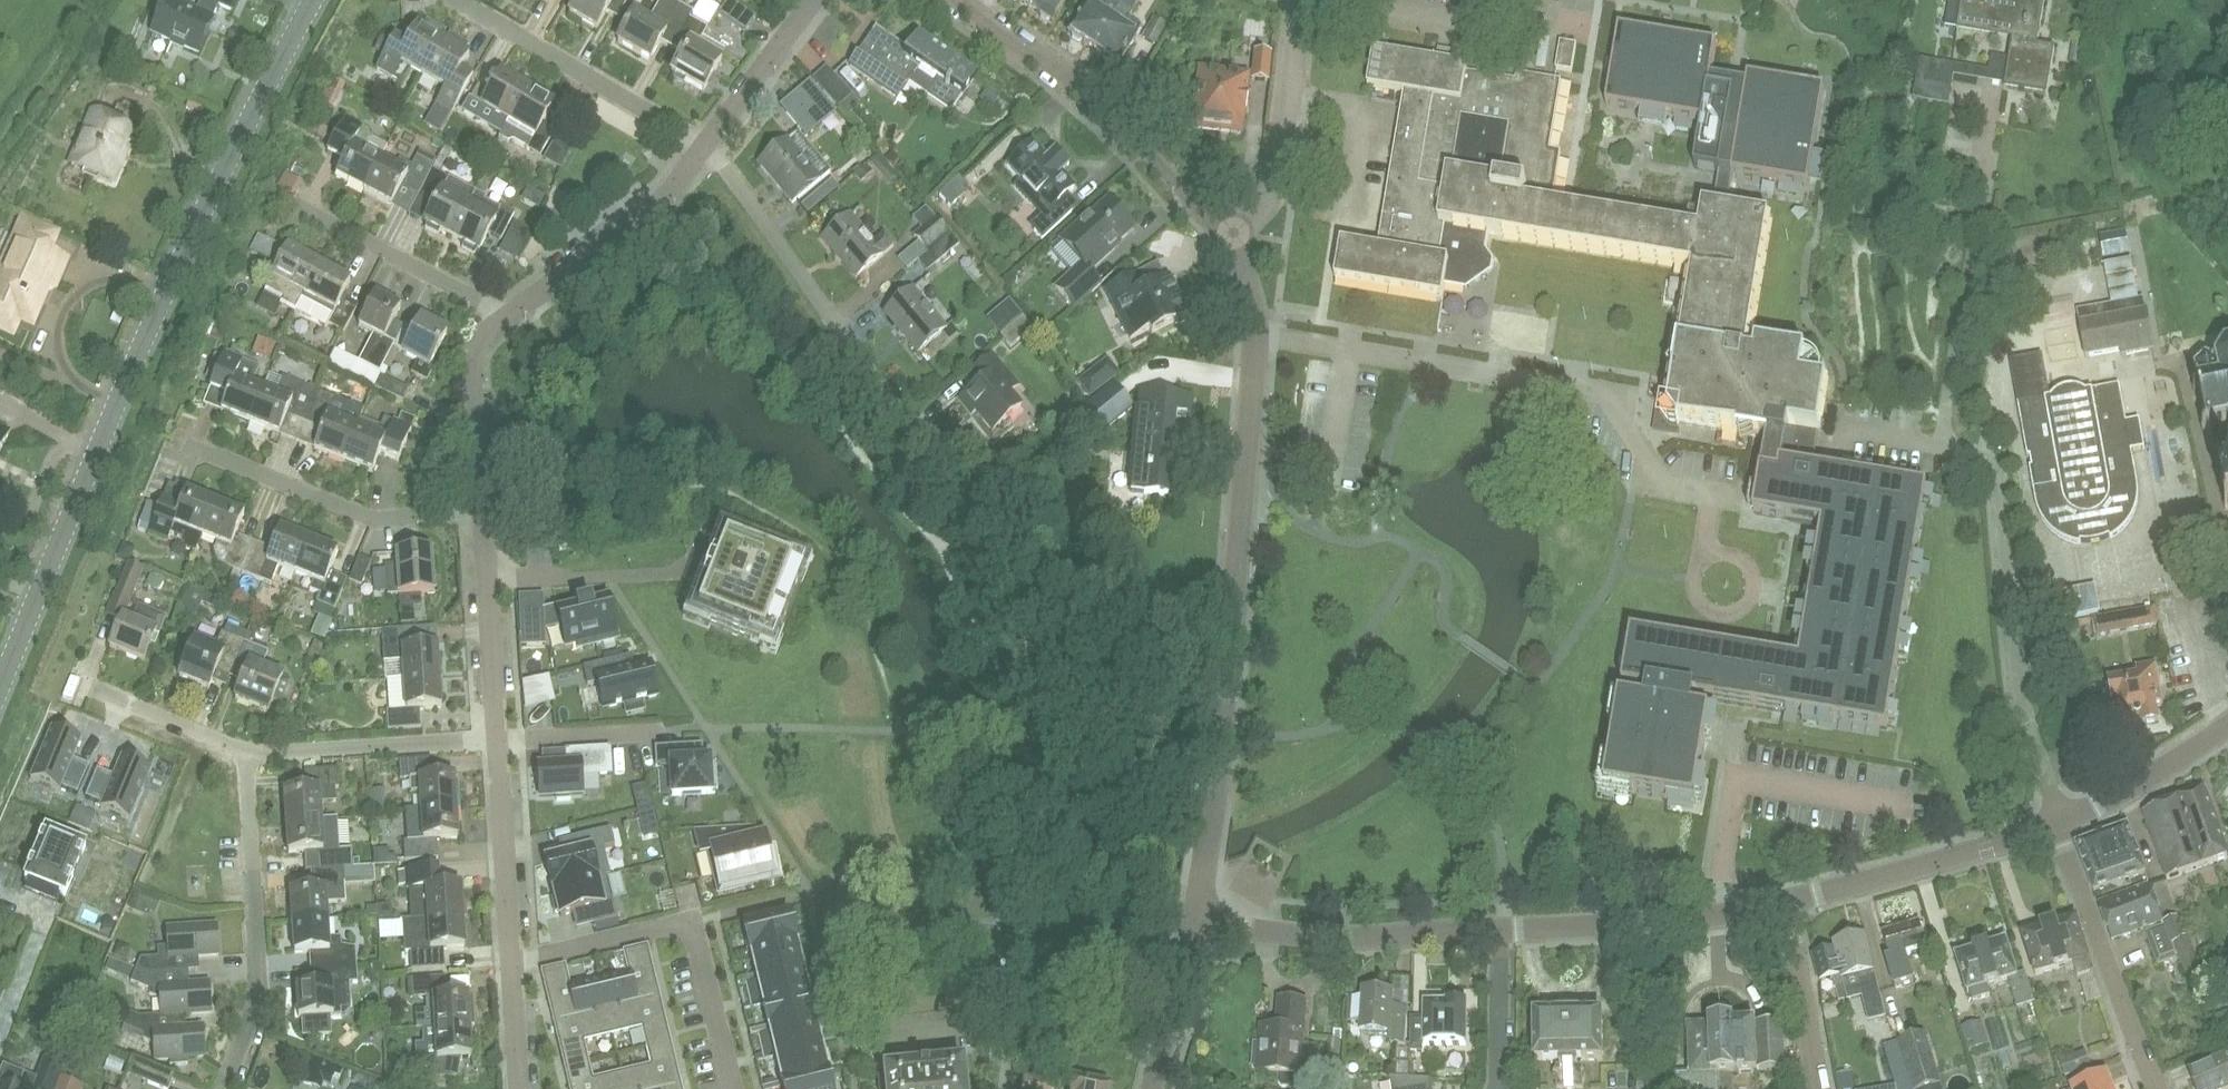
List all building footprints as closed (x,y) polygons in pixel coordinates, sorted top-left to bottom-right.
[(198,53),(218,5),(231,11),(236,0),(201,0),(196,12),(168,0),(166,0),(152,33),(198,53)] [(569,14),(596,29),(606,12),(617,18),(627,0),(577,0),(569,14)] [(689,19),(693,12),(671,0),(661,0),(648,21),(634,13),(617,41),(650,60),(664,36),(675,43),(671,49),(689,19)] [(747,29),(756,16),(732,0),(727,0),(720,10),(747,29)] [(1028,7),(1037,13),(1037,12),(1040,14),(1041,17),(1046,20),(1049,20),(1052,22),(1067,0),(1032,0),(1028,7)] [(1126,0),(1107,0),(1104,4),(1099,0),(1088,0),(1086,2),(1066,31),(1072,35),(1072,38),(1078,42),(1081,41),(1091,48),(1126,0)] [(1091,48),(1104,56),(1104,59),(1111,63),(1114,63),(1116,64),(1135,35),(1135,34),(1140,27),(1128,19),(1140,0),(1126,0),(1091,48)] [(1949,14),(1959,16),(1957,29),(1998,36),(2003,0),(1951,0),(1949,14)] [(2003,87),(2046,95),(2054,47),(2037,44),(2045,0),(2022,0),(2020,12),(2017,11),(2003,87)] [(1153,18),(1142,37),(1155,44),(1165,24),(1153,18)] [(726,51),(702,37),(707,29),(689,19),(671,49),(672,49),(673,48),(682,54),(671,72),(703,91),(726,51)] [(422,76),(443,40),(418,25),(406,45),(394,38),(376,69),(391,78),(401,83),(409,68),(422,76)] [(1468,65),(1374,49),(1368,86),(1405,92),(1379,248),(1342,242),(1336,280),(1443,297),(1446,281),(1466,285),(1476,277),(1478,264),(1492,267),(1493,260),(1486,249),(1489,233),(1693,267),(1669,412),(1678,423),(1767,439),(1755,514),(1823,526),(1800,662),(1740,652),(1739,657),(1707,652),(1708,646),(1677,641),(1676,647),(1661,644),(1662,639),(1632,634),(1623,686),(1650,690),(1648,704),(1620,700),(1605,791),(1696,805),(1711,715),(1693,712),(1695,698),(1887,729),(1927,489),(1813,470),(1828,383),(1828,378),(1828,374),(1827,370),(1825,366),(1823,362),(1820,359),(1816,357),(1812,355),(1807,354),(1748,344),(1770,216),(1727,209),(1733,173),(1807,185),(1823,90),(1749,78),(1748,85),(1711,79),(1716,45),(1620,29),(1608,105),(1703,121),(1696,167),(1720,171),(1714,207),(1704,205),(1700,229),(1552,205),(1561,151),(1551,150),(1562,80),(1518,73),(1516,80),(1467,72),(1468,65)] [(900,51),(872,32),(849,65),(896,97),(907,81),(950,111),(974,77),(916,37),(907,51),(912,54),(907,61),(897,54),(900,51)] [(469,55),(443,40),(422,76),(445,89),(436,103),(443,107),(431,130),(439,134),(452,112),(469,82),(457,75),(469,55)] [(1577,43),(1561,41),(1556,68),(1573,71),(1577,43)] [(2084,44),(2073,42),(2069,64),(2081,66),(2084,44)] [(1269,53),(1271,45),(1257,43),(1256,51),(1255,51),(1251,79),(1267,80),(1270,53),(1269,53)] [(1956,64),(1920,58),(1915,89),(1913,99),(1949,105),(1956,64)] [(851,95),(826,67),(813,79),(846,117),(859,105),(851,95)] [(1199,72),(1192,128),(1240,134),(1247,77),(1199,72)] [(482,106),(508,121),(526,88),(501,74),(490,92),(478,85),(463,111),(475,118),(482,106)] [(798,102),(818,126),(835,112),(809,82),(793,96),(798,102)] [(526,88),(508,121),(499,137),(508,142),(509,142),(513,140),(540,156),(555,129),(543,122),(553,104),(526,88)] [(990,106),(997,96),(985,88),(978,98),(990,106)] [(818,126),(798,102),(786,112),(806,136),(818,126)] [(939,128),(944,119),(922,108),(918,117),(939,128)] [(93,114),(71,165),(112,183),(122,158),(118,156),(130,130),(93,114)] [(363,191),(380,159),(386,145),(370,137),(372,133),(344,119),(329,148),(345,157),(335,176),(363,191)] [(564,151),(570,142),(558,135),(552,145),(564,151)] [(431,169),(418,195),(418,196),(434,204),(425,223),(427,224),(425,228),(438,234),(440,231),(451,236),(475,191),(437,172),(453,142),(446,138),(435,160),(432,165),(433,165),(431,169)] [(759,163),(792,203),(820,180),(786,140),(759,163)] [(854,140),(841,152),(850,162),(863,150),(854,140)] [(1070,164),(1054,147),(1045,155),(1032,140),(1007,164),(1021,179),(1014,186),(1040,215),(1030,225),(1041,237),(1077,205),(1066,193),(1074,186),(1061,172),(1070,164)] [(380,159),(363,191),(391,205),(401,186),(418,195),(431,169),(433,165),(432,165),(435,160),(418,152),(411,165),(399,158),(395,167),(380,159)] [(869,162),(888,184),(897,176),(878,154),(869,162)] [(854,174),(860,181),(872,170),(866,164),(854,174)] [(950,207),(970,188),(958,175),(938,194),(950,207)] [(475,191),(451,236),(463,243),(461,247),(475,254),(477,250),(479,251),(488,232),(501,239),(515,212),(501,205),(500,208),(484,199),(485,197),(475,191)] [(1108,199),(1090,216),(1088,214),(1060,239),(1082,263),(1056,287),(1074,308),(1100,284),(1089,271),(1112,250),(1111,249),(1134,228),(1128,222),(1128,217),(1127,213),(1125,210),(1122,207),(1118,206),(1113,205),(1108,199)] [(822,238),(856,277),(894,246),(884,234),(873,243),(849,214),(822,238)] [(928,251),(949,233),(935,216),(913,235),(928,251)] [(21,347),(45,291),(52,288),(65,257),(26,240),(33,226),(22,221),(15,237),(2,231),(0,236),(0,337),(21,347)] [(2104,258),(2129,253),(2125,230),(2099,235),(2104,258)] [(928,251),(917,260),(927,271),(959,244),(949,233),(928,251)] [(258,236),(251,250),(279,264),(286,250),(258,236)] [(298,304),(318,265),(287,248),(286,250),(279,264),(265,289),(284,299),(286,297),(298,304)] [(1917,256),(1907,259),(1912,277),(1922,274),(1917,256)] [(2144,298),(2138,299),(2132,258),(2104,264),(2111,304),(2078,311),(2087,357),(2122,351),(2123,355),(2154,349),(2147,311),(2144,298)] [(1157,263),(1106,289),(1120,317),(1124,315),(1134,337),(1150,329),(1152,333),(1178,319),(1180,323),(1193,317),(1182,294),(1178,296),(1168,277),(1165,278),(1157,263)] [(358,305),(342,297),(350,282),(318,265),(298,304),(296,307),(343,333),(358,305)] [(885,312),(918,352),(946,329),(912,289),(885,312)] [(1540,347),(1542,292),(1507,291),(1506,346),(1540,347)] [(394,344),(403,327),(393,322),(400,308),(375,295),(358,326),(373,334),(358,362),(379,373),(392,347),(393,348),(394,345),(394,344)] [(2003,305),(1985,308),(1989,327),(2008,323),(2003,305)] [(1000,335),(1010,347),(1033,328),(1022,316),(1000,335)] [(403,327),(394,345),(393,348),(403,353),(402,354),(417,361),(411,373),(426,381),(433,368),(429,366),(446,332),(421,319),(414,332),(403,327)] [(281,344),(278,353),(283,355),(287,353),(289,347),(281,344)] [(2226,344),(2223,346),(2226,351),(2219,362),(2209,359),(2208,355),(2205,356),(2206,359),(2197,367),(2193,366),(2192,370),(2196,371),(2199,387),(2193,388),(2194,391),(2200,390),(2208,426),(2202,427),(2203,430),(2209,429),(2210,435),(2212,434),(2215,448),(2227,445),(2227,347),(2226,344)] [(220,412),(250,424),(263,390),(251,385),(258,367),(223,353),(210,384),(228,391),(220,412)] [(958,400),(970,414),(975,411),(992,431),(1021,407),(1009,393),(1018,385),(991,354),(970,372),(979,382),(958,400)] [(2071,541),(2081,544),(2081,542),(2090,541),(2105,538),(2109,536),(2111,538),(2114,536),(2121,531),(2127,525),(2132,518),(2136,511),(2138,502),(2138,494),(2138,487),(2131,449),(2144,447),(2139,418),(2126,421),(2120,385),(2087,391),(2082,389),(2077,387),(2073,387),(2068,387),(2064,389),(2060,391),(2056,393),(2053,396),(2052,398),(2050,398),(2043,355),(2010,360),(2028,457),(2030,456),(2032,467),(2029,467),(2036,505),(2037,508),(2041,516),(2047,525),(2054,532),(2062,537),(2071,541)] [(1079,381),(1089,396),(1109,381),(1099,367),(1079,381)] [(408,389),(380,375),(374,387),(403,401),(408,389)] [(275,394),(263,390),(250,424),(278,435),(286,415),(304,422),(317,390),(282,377),(275,394)] [(1130,409),(1112,385),(1071,415),(1088,439),(1130,409)] [(314,449),(343,461),(357,427),(355,426),(338,419),(343,407),(333,403),(335,398),(317,390),(304,422),(322,429),(314,449)] [(1187,442),(1191,400),(1149,396),(1147,425),(1138,424),(1133,468),(1138,468),(1136,492),(1167,494),(1172,441),(1187,442)] [(401,415),(398,423),(410,428),(413,420),(401,415)] [(357,427),(343,461),(372,472),(380,452),(398,459),(410,428),(398,423),(383,417),(380,426),(359,417),(355,426),(357,427)] [(9,432),(0,428),(0,453),(9,432)] [(201,535),(214,502),(186,491),(178,511),(160,504),(148,535),(166,542),(170,532),(181,537),(185,547),(195,551),(202,535),(201,535)] [(241,572),(253,541),(236,534),(244,514),(214,502),(201,535),(202,535),(217,541),(214,550),(227,555),(223,565),(234,569),(229,582),(235,584),(240,571),(241,572)] [(271,548),(253,541),(241,572),(270,583),(277,565),(295,572),(310,533),(297,528),(292,530),(291,533),(279,528),(271,548)] [(808,562),(721,528),(711,554),(757,572),(748,595),(702,577),(687,615),(774,649),(808,562)] [(338,551),(326,547),(328,544),(326,539),(310,533),(295,572),(313,579),(309,589),(320,594),(312,613),(331,620),(347,579),(329,572),(338,551)] [(557,542),(559,552),(575,550),(573,539),(557,542)] [(131,552),(130,547),(123,544),(121,543),(116,555),(118,556),(128,560),(131,552)] [(434,592),(431,551),(396,554),(396,565),(386,566),(388,596),(434,592)] [(348,581),(361,585),(370,561),(358,556),(348,581)] [(114,596),(129,602),(142,568),(128,563),(114,596)] [(161,586),(163,580),(160,575),(155,573),(149,575),(147,581),(149,586),(155,588),(161,586)] [(220,600),(208,594),(189,585),(178,609),(194,616),(201,603),(215,610),(220,600)] [(2100,612),(2096,586),(2043,595),(2048,622),(2100,612)] [(424,595),(402,597),(403,605),(416,607),(425,606),(424,595)] [(558,613),(565,644),(576,642),(577,648),(600,643),(599,636),(616,632),(608,600),(591,605),(590,600),(577,603),(578,608),(558,613)] [(131,621),(122,617),(109,648),(143,662),(155,633),(159,634),(166,616),(137,604),(131,621)] [(2155,608),(2093,619),(2096,635),(2158,624),(2155,608)] [(543,615),(520,616),(521,629),(522,647),(544,646),(543,628),(543,615)] [(233,667),(244,642),(247,633),(227,625),(223,633),(221,632),(215,648),(194,639),(179,677),(208,689),(219,663),(232,668),(233,667)] [(402,661),(403,679),(439,676),(437,645),(416,647),(415,628),(381,630),(383,662),(402,661)] [(244,642),(233,667),(245,672),(234,700),(267,713),(273,700),(277,702),(282,700),(288,685),(286,680),(282,679),(282,676),(262,668),(268,652),(244,642)] [(631,655),(583,667),(587,685),(597,683),(603,708),(657,695),(650,665),(634,668),(631,655)] [(2113,698),(2118,724),(2143,719),(2144,723),(2159,720),(2156,703),(2163,702),(2155,664),(2137,667),(2139,675),(2110,680),(2111,684),(2107,689),(2108,695),(2113,698)] [(439,676),(403,679),(405,710),(386,711),(387,730),(421,728),(420,709),(441,708),(439,676)] [(52,727),(30,778),(59,791),(60,787),(77,794),(89,766),(72,759),(81,739),(52,727)] [(696,745),(654,747),(656,766),(670,770),(672,795),(683,795),(683,798),(700,797),(700,794),(715,793),(716,795),(717,795),(715,764),(709,765),(709,759),(701,760),(696,756),(696,745)] [(538,766),(540,796),(556,796),(556,801),(570,800),(570,795),(582,794),(581,776),(612,774),(610,748),(566,751),(567,764),(538,766)] [(97,769),(85,798),(101,805),(100,808),(129,820),(151,769),(122,757),(114,776),(97,769)] [(419,794),(420,809),(456,806),(454,776),(432,777),(431,758),(398,760),(399,779),(408,779),(409,794),(419,794)] [(284,791),(286,821),(321,819),(320,802),(335,801),(335,788),(339,787),(338,768),(304,771),(305,789),(284,791)] [(2204,790),(2143,812),(2167,878),(2227,856),(2204,790)] [(89,811),(77,806),(71,821),(82,826),(89,811)] [(456,806),(420,809),(405,810),(407,841),(403,841),(404,861),(437,858),(436,840),(458,838),(456,806)] [(640,821),(656,817),(654,806),(638,810),(640,821)] [(321,819),(286,821),(288,853),(306,852),(307,870),(311,870),(344,868),(353,867),(352,849),(340,850),(338,818),(321,819)] [(2128,825),(2076,844),(2094,892),(2146,873),(2128,825)] [(753,826),(695,830),(701,854),(713,851),(720,878),(743,873),(746,888),(779,880),(773,853),(767,855),(763,838),(749,841),(746,828),(753,828),(753,826)] [(605,876),(605,877),(610,875),(603,848),(614,845),(610,829),(575,837),(579,852),(546,860),(552,889),(605,876)] [(106,832),(73,918),(103,930),(136,844),(106,832)] [(46,833),(25,881),(66,898),(87,848),(46,833)] [(405,871),(397,872),(398,886),(406,886),(406,888),(409,888),(411,919),(463,916),(461,885),(439,886),(438,867),(405,869),(405,871)] [(346,902),(344,868),(311,870),(312,889),(290,891),(292,922),(327,919),(326,903),(346,902)] [(559,913),(560,917),(589,909),(593,925),(618,919),(613,902),(611,902),(605,877),(605,876),(552,889),(553,889),(555,899),(551,900),(555,914),(559,913)] [(2164,921),(2150,883),(2098,902),(2112,940),(2164,921)] [(160,896),(136,887),(128,908),(144,914),(146,909),(154,912),(160,896)] [(357,912),(357,927),(370,928),(370,912),(357,912)] [(795,941),(789,914),(744,925),(751,952),(795,941)] [(2175,950),(2178,956),(2194,997),(2210,991),(2181,915),(2164,922),(2163,923),(2164,926),(2172,951),(2175,950)] [(393,921),(378,921),(379,939),(400,938),(401,950),(410,950),(411,969),(444,968),(443,949),(465,947),(463,916),(411,919),(393,921)] [(2088,1003),(2101,998),(2093,974),(2077,919),(2077,918),(2077,917),(2076,917),(2075,917),(2074,918),(2024,934),(2023,933),(2022,934),(2021,935),(2022,936),(2023,936),(2035,975),(2064,966),(2066,971),(2075,968),(2078,978),(2079,978),(2088,1003)] [(317,968),(356,966),(355,947),(340,945),(340,936),(329,937),(327,919),(292,922),(294,953),(316,952),(317,968)] [(1919,922),(1901,928),(1909,954),(1912,953),(1913,958),(1924,955),(1923,950),(1927,948),(1919,922)] [(140,958),(135,968),(145,973),(163,972),(174,971),(174,957),(218,955),(216,925),(166,928),(167,946),(157,947),(157,956),(140,958)] [(2172,951),(2164,926),(2146,932),(2158,964),(2178,956),(2175,950),(2172,951)] [(1909,954),(1901,928),(1883,933),(1884,934),(1883,934),(1890,959),(1886,960),(1894,988),(1913,982),(1905,955),(1909,954)] [(1835,949),(1843,979),(1859,975),(1864,996),(1860,998),(1866,1023),(1868,1022),(1880,1019),(1886,1017),(1880,993),(1865,935),(1833,943),(1835,949)] [(2034,1002),(2025,973),(2017,975),(2007,942),(2007,939),(1955,955),(1956,957),(1957,957),(1967,992),(1970,991),(1973,1000),(1989,995),(1987,986),(2009,979),(2017,1007),(2034,1002)] [(801,967),(795,941),(751,952),(757,978),(801,967)] [(659,993),(647,945),(623,951),(628,971),(599,978),(605,1006),(659,993)] [(1845,987),(1843,979),(1835,949),(1813,955),(1820,981),(1833,978),(1836,989),(1838,1001),(1847,998),(1845,987)] [(121,964),(117,974),(128,979),(132,969),(121,964)] [(565,965),(540,971),(553,1019),(605,1006),(599,978),(570,985),(565,965)] [(356,966),(317,968),(318,985),(297,986),(299,1018),(344,1015),(350,1008),(348,983),(358,983),(357,968),(356,968),(356,966)] [(808,993),(801,967),(757,978),(763,1004),(808,993)] [(145,973),(135,968),(130,981),(148,989),(148,994),(159,999),(160,1015),(211,1013),(209,983),(164,985),(163,972),(145,973)] [(368,979),(373,984),(379,984),(379,971),(367,972),(368,979)] [(474,1026),(473,996),(468,996),(468,994),(446,995),(445,977),(412,978),(413,998),(425,997),(426,1009),(427,1028),(434,1028),(470,1026),(474,1026)] [(1405,1044),(1408,1009),(1393,1008),(1394,993),(1363,990),(1363,998),(1349,997),(1347,1022),(1361,1023),(1360,1031),(1390,1034),(1389,1043),(1405,1044)] [(1530,990),(1530,1014),(1549,1014),(1549,990),(1530,990)] [(646,1047),(670,1041),(659,993),(605,1006),(612,1035),(641,1028),(646,1047)] [(814,1019),(808,993),(763,1004),(770,1030),(814,1019)] [(1258,1042),(1253,1042),(1251,1067),(1256,1067),(1255,1071),(1278,1073),(1277,1083),(1281,1087),(1290,1088),(1295,1084),(1296,1075),(1301,1076),(1307,1003),(1278,1000),(1276,1028),(1260,1026),(1258,1042)] [(1467,1045),(1468,1001),(1448,1001),(1448,1002),(1426,1002),(1425,1017),(1412,1017),(1411,1050),(1429,1051),(1429,1044),(1467,1045)] [(552,1019),(564,1066),(588,1061),(584,1042),(612,1035),(605,1006),(553,1019),(552,1019)] [(1690,1026),(1688,1026),(1688,1028),(1689,1028),(1690,1075),(1677,1075),(1677,1088),(1720,1088),(1719,1074),(1784,1072),(1783,1025),(1756,1026),(1756,1024),(1754,1024),(1734,1025),(1733,1016),(1726,1009),(1717,1010),(1710,1017),(1710,1026),(1690,1026)] [(169,1065),(187,1064),(187,1057),(204,1056),(202,1026),(157,1029),(157,1015),(139,1016),(128,1012),(123,1026),(142,1034),(142,1039),(153,1044),(154,1059),(169,1058),(169,1065)] [(1536,1061),(1569,1060),(1569,1014),(1535,1015),(1536,1061)] [(1569,1014),(1569,1060),(1603,1060),(1602,1014),(1569,1014)] [(820,1045),(814,1019),(770,1030),(776,1056),(820,1045)] [(1989,1045),(1981,1021),(1961,1027),(1969,1050),(1989,1045)] [(471,1057),(470,1026),(434,1028),(427,1028),(423,1028),(424,1045),(416,1045),(417,1079),(451,1077),(450,1058),(471,1057)] [(1341,1040),(1342,1041),(1343,1030),(1334,1029),(1333,1039),(1328,1038),(1327,1053),(1330,1053),(1329,1066),(1338,1067),(1341,1040)] [(1925,1033),(1899,1041),(1914,1088),(1925,1088),(1940,1084),(1925,1033)] [(670,1041),(646,1047),(650,1065),(621,1072),(626,1088),(675,1088),(681,1088),(670,1041)] [(1872,1088),(1914,1088),(1899,1041),(1883,1045),(1894,1085),(1872,1088)] [(827,1071),(820,1045),(776,1056),(782,1082),(827,1071)] [(2066,1076),(2091,1066),(2085,1051),(2060,1061),(2066,1076)] [(1638,1053),(1638,1069),(1649,1069),(1650,1053),(1638,1053)] [(338,1077),(342,1068),(310,1055),(303,1073),(330,1084),(334,1075),(338,1077)] [(164,1088),(167,1088),(173,1076),(131,1059),(125,1074),(164,1088)] [(2189,1074),(2195,1088),(2227,1088),(2227,1069),(2224,1059),(2189,1074)] [(61,1067),(43,1060),(36,1078),(4,1065),(0,1075),(0,1085),(0,1086),(0,1088),(53,1088),(61,1067)] [(564,1066),(569,1088),(626,1088),(621,1072),(593,1079),(588,1061),(564,1066)] [(1395,1062),(1394,1077),(1407,1078),(1408,1063),(1395,1062)] [(879,1078),(880,1088),(966,1088),(963,1063),(884,1071),(884,1078),(879,1078)] [(1583,1066),(1556,1066),(1556,1088),(1583,1088),(1583,1066)] [(1051,1079),(1049,1079),(1050,1072),(1031,1069),(1030,1076),(1023,1075),(1021,1088),(1049,1088),(1051,1079)] [(782,1082),(784,1088),(831,1088),(827,1071),(782,1082)] [(2106,1075),(2072,1088),(2112,1088),(2106,1075)] [(1430,1079),(1407,1078),(1394,1077),(1390,1077),(1392,1088),(1432,1088),(1430,1079)] [(74,1084),(60,1078),(56,1088),(72,1088),(74,1084)] [(1110,1085),(1074,1079),(1072,1088),(1109,1088),(1110,1085)]
